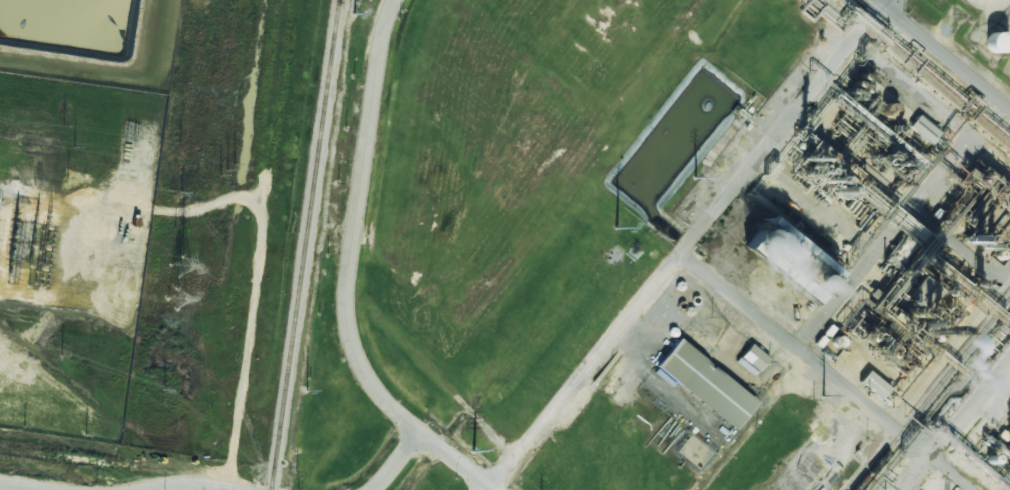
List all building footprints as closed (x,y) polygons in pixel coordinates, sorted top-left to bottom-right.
[(743,248),(812,304),(838,272),(801,241),(800,243),(768,217),(743,248)] [(751,395),(727,424),(652,363),(676,334),(751,395)] [(750,339),(765,353),(753,367),(737,354),(750,339)]
